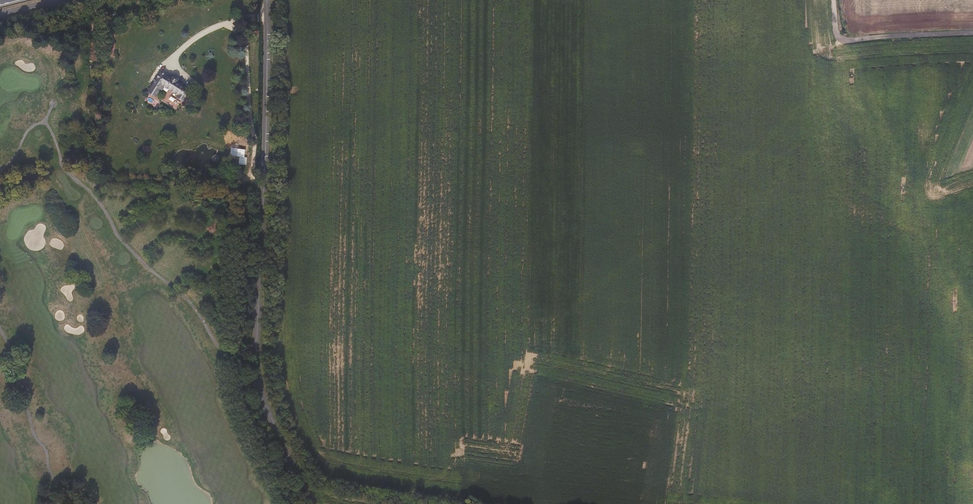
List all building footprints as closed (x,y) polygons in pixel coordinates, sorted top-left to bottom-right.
[(187,87),(161,70),(146,92),(154,96),(163,89),(173,94),(169,102),(180,109),(189,92),(187,87)]
